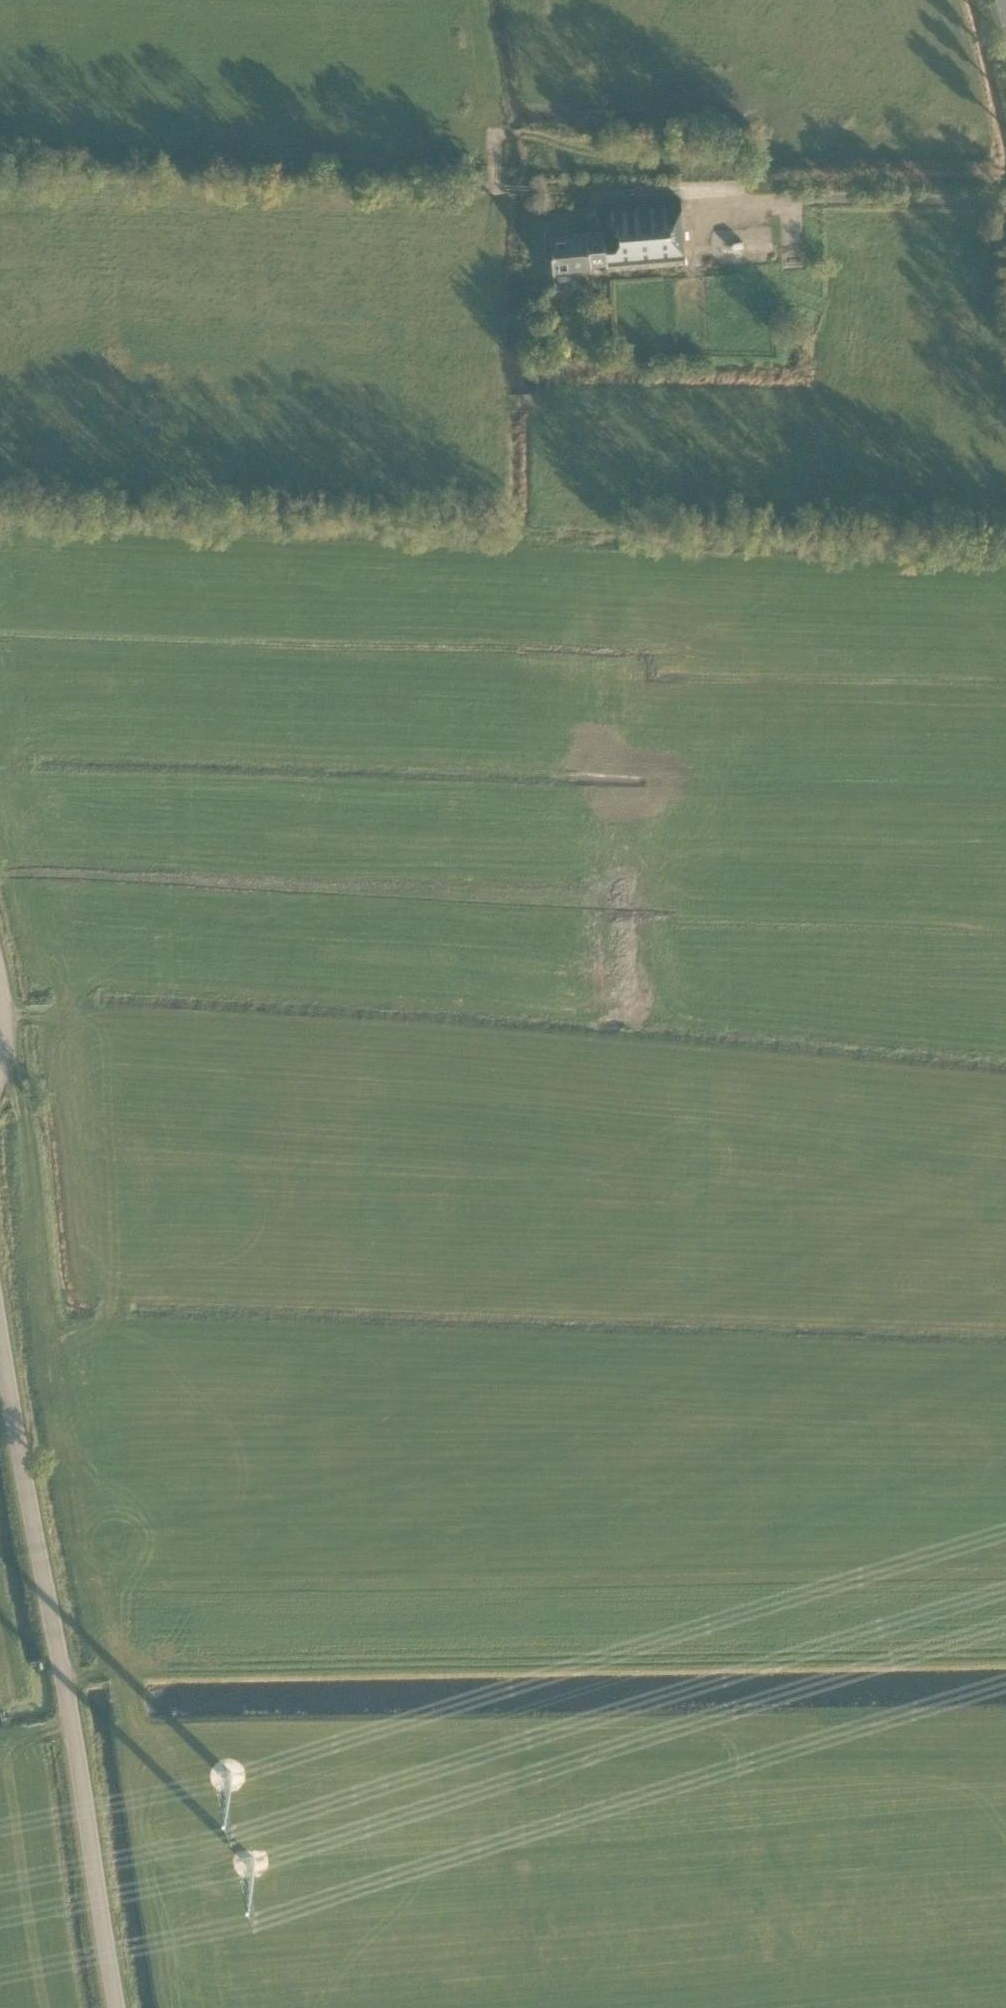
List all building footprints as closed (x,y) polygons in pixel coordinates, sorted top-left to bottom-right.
[(684,263),(679,199),(599,205),(602,232),(547,236),(550,272),(589,269),(589,266),(603,265),(604,270),(684,263)]
